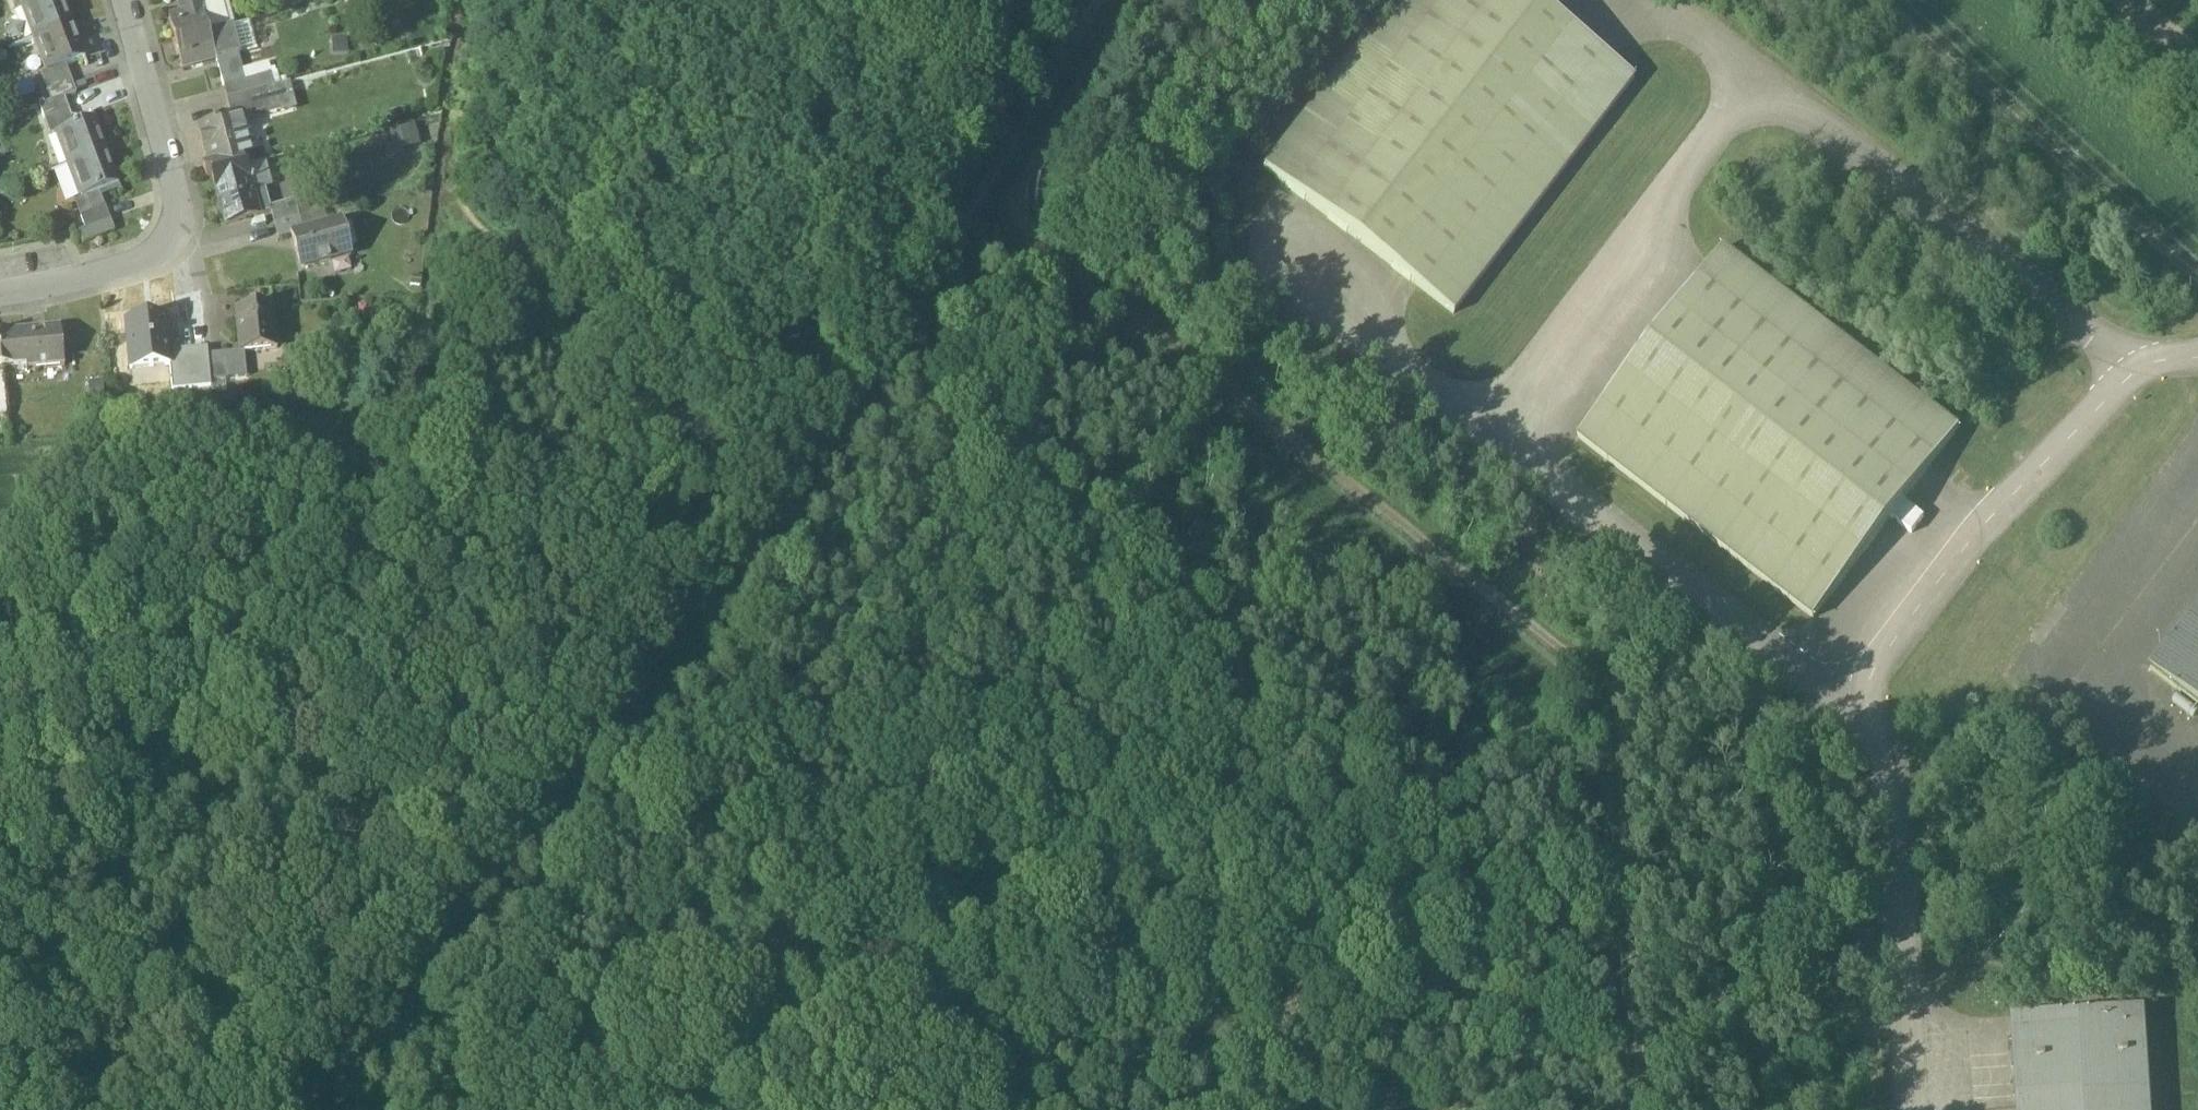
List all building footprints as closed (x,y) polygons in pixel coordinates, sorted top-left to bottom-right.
[(16,9),(23,6),(40,0),(13,0),(16,9)] [(23,6),(36,39),(72,25),(63,0),(40,0),(23,6)] [(183,12),(202,7),(200,0),(180,0),(183,12)] [(228,0),(202,7),(209,32),(233,26),(235,25),(228,0)] [(1459,311),(1641,71),(1548,0),(1386,0),(1263,163),(1459,311)] [(183,12),(169,16),(176,42),(209,33),(209,32),(202,7),(183,12)] [(72,25),(36,39),(48,72),(65,65),(85,58),(72,25)] [(233,26),(209,32),(209,33),(216,59),(237,53),(240,52),(233,26)] [(209,33),(176,42),(183,67),(216,59),(209,33)] [(237,53),(217,58),(225,87),(245,82),(237,53)] [(48,72),(42,74),(48,90),(71,81),(65,65),(48,72)] [(225,87),(224,88),(227,100),(274,87),(271,74),(245,82),(225,87)] [(48,90),(47,90),(52,103),(65,98),(76,94),(72,81),(48,90)] [(227,100),(231,117),(240,115),(241,118),(279,108),(274,87),(227,100)] [(52,103),(40,107),(45,120),(69,110),(65,98),(52,103)] [(423,146),(418,120),(410,122),(407,109),(389,113),(397,152),(423,146)] [(69,110),(45,120),(51,135),(57,133),(56,132),(75,125),(69,110)] [(231,117),(199,126),(209,165),(203,167),(206,178),(254,165),(241,118),(240,115),(231,117)] [(75,125),(56,132),(57,133),(70,166),(108,152),(95,117),(75,125)] [(108,152),(70,166),(83,199),(100,192),(120,184),(108,152)] [(246,169),(213,178),(220,204),(253,195),(253,193),(246,169)] [(253,195),(220,204),(227,226),(271,213),(270,208),(271,208),(266,190),(253,193),(253,195)] [(83,199),(76,201),(82,217),(106,207),(100,192),(83,199)] [(271,208),(270,208),(271,213),(275,225),(300,219),(295,201),(271,208)] [(106,207),(82,217),(87,230),(111,222),(106,207)] [(300,219),(275,225),(279,240),(292,237),(291,235),(303,232),(300,219)] [(87,230),(80,233),(84,242),(114,231),(111,222),(87,230)] [(303,232),(291,235),(292,237),(300,270),(351,256),(342,222),(303,232)] [(1580,434),(1818,615),(1893,517),(1915,534),(1931,514),(1906,496),(1964,420),(1728,241),(1580,434)] [(273,307),(236,310),(240,354),(277,350),(273,307)] [(165,317),(125,319),(128,369),(169,366),(165,317)] [(61,327),(30,331),(35,370),(65,367),(61,327)] [(0,334),(0,355),(1,367),(28,364),(25,331),(0,334)] [(225,354),(208,356),(210,382),(228,380),(225,354)] [(208,356),(191,357),(193,383),(210,382),(208,356)] [(2145,676),(2197,716),(2197,606),(2145,676)] [(2014,1009),(2020,1109),(2154,1109),(2147,1002),(2014,1009)]
